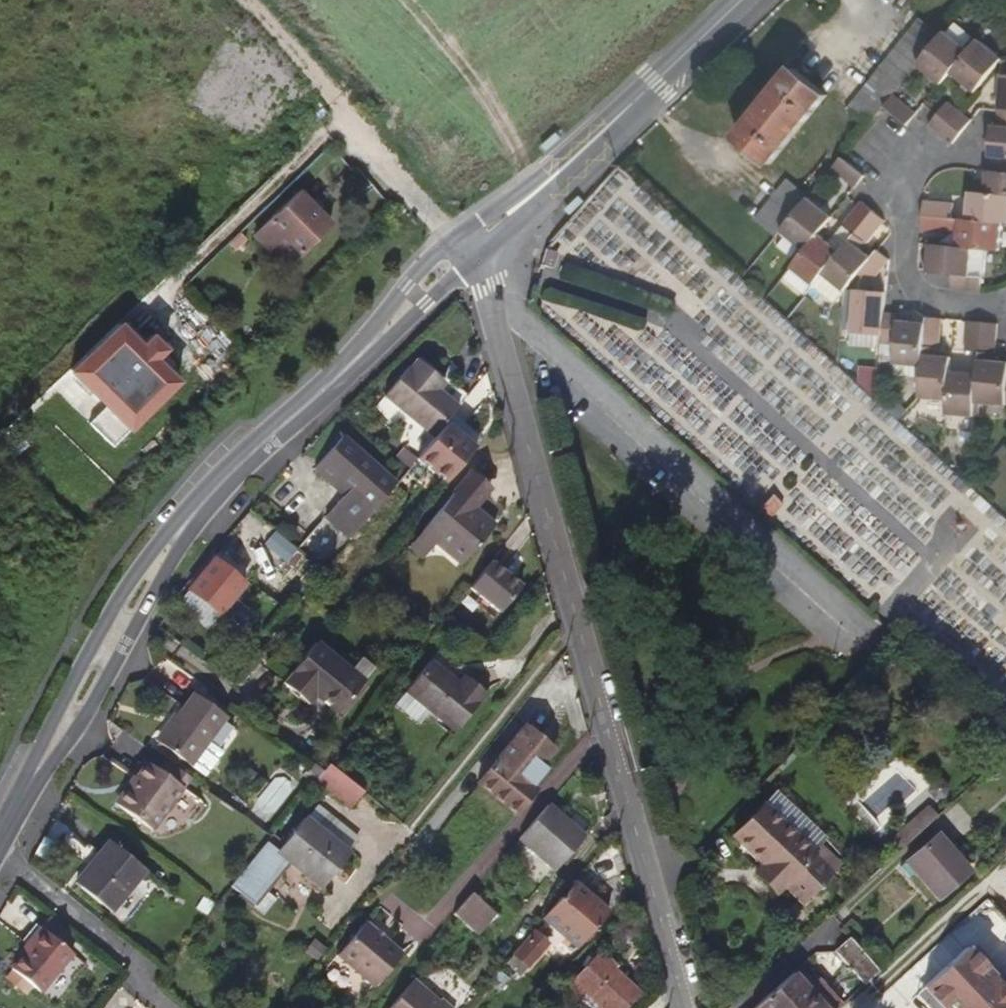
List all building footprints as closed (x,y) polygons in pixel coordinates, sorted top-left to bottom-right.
[(907,79),(919,65),(942,36),(923,19),(887,63),(848,110),(868,128),(886,107),(895,96),(895,94),(907,79)] [(947,31),(942,36),(919,65),(943,85),(952,73),(976,93),(1005,59),(981,38),(970,51),(947,31)] [(827,96),(796,69),(740,137),(770,164),(827,96)] [(906,125),(916,112),(895,94),(895,96),(886,107),(906,125)] [(941,135),(953,145),(973,121),(961,111),(950,102),(937,117),(929,126),(941,135)] [(1001,111),(999,126),(993,125),(990,157),(989,169),(989,171),(987,193),(971,191),(968,220),(960,219),(958,234),(957,246),(931,244),(928,272),(954,274),(952,290),(982,292),(984,277),(971,276),(974,248),(987,249),(1001,250),(1004,223),(1005,223),(1005,112),(1001,111)] [(834,169),(834,171),(855,189),(865,176),(843,158),(834,169)] [(756,221),(778,238),(783,232),(811,198),(790,180),(756,221)] [(783,232),(806,251),(792,267),(814,286),(824,274),(843,289),(844,291),(859,274),(873,258),(851,240),(842,251),(820,233),(833,217),(811,198),(783,232)] [(926,200),(924,215),(923,231),(951,233),(953,218),(954,203),(926,200)] [(863,202),(844,225),(857,234),(868,244),(887,222),(875,212),(863,202)] [(319,234),(287,203),(244,247),(259,262),(272,249),(289,265),(319,234)] [(953,218),(951,233),(958,234),(960,219),(953,218)] [(987,249),(974,248),(971,276),(984,277),(987,249)] [(881,270),(891,260),(879,251),(873,258),(859,274),(871,283),(881,270)] [(852,332),(884,336),(883,344),(897,345),(896,365),(923,367),(925,354),(925,347),(928,322),(912,321),(900,320),(900,314),(886,312),(888,293),(857,290),(852,332)] [(939,348),(941,348),(943,319),(928,317),(928,322),(925,347),(939,348)] [(997,352),(1000,324),(968,321),(966,348),(981,350),(995,351),(997,352)] [(82,442),(105,465),(171,400),(148,378),(159,367),(145,354),(135,363),(113,341),(64,388),(100,425),(82,442)] [(925,354),(938,355),(939,348),(925,347),(925,354)] [(981,360),(994,361),(995,351),(981,350),(981,360)] [(923,367),(922,377),(920,398),(949,400),(948,414),(976,417),(977,404),(980,372),(952,370),(953,357),(938,355),(925,354),(923,367)] [(977,404),(1005,406),(1005,362),(994,361),(981,360),(980,372),(977,404)] [(386,396),(435,437),(444,426),(452,416),(459,408),(438,392),(431,386),(437,380),(414,361),(386,396)] [(923,367),(896,365),(895,375),(922,377),(923,367)] [(869,369),(867,391),(878,400),(880,370),(869,369)] [(431,386),(438,392),(444,385),(437,380),(431,386)] [(482,440),(452,416),(444,426),(473,450),(482,440)] [(435,437),(415,461),(445,485),(473,450),(444,426),(435,437)] [(327,517),(352,539),(396,485),(342,438),(315,468),(344,495),(327,517)] [(473,508),(490,489),(470,472),(422,531),(462,563),(494,525),(473,508)] [(771,496),(757,512),(767,522),(781,506),(771,496)] [(261,539),(315,584),(325,572),(270,528),(261,539)] [(189,589),(220,615),(244,585),(213,560),(189,589)] [(520,587),(491,562),(471,586),(501,611),(520,587)] [(220,615),(189,589),(180,600),(211,626),(220,615)] [(336,714),(362,683),(347,670),(315,644),(282,683),(310,706),(316,698),(336,714)] [(358,657),(347,670),(362,683),(373,670),(358,657)] [(458,685),(429,661),(406,690),(431,711),(457,731),(487,695),(465,677),(458,685)] [(431,711),(406,690),(394,705),(419,724),(431,711)] [(178,717),(159,743),(190,766),(225,717),(194,695),(178,717)] [(154,739),(159,743),(178,717),(173,714),(154,739)] [(478,783),(516,814),(536,791),(532,787),(547,770),(542,766),(554,752),(524,728),(478,783)] [(152,830),(189,779),(170,766),(163,775),(147,763),(134,779),(135,781),(117,805),(152,830)] [(329,764),(323,772),(317,779),(350,806),(362,791),(329,764)] [(315,782),(317,779),(323,772),(313,765),(306,774),(315,782)] [(130,776),(112,801),(117,805),(135,781),(134,779),(130,776)] [(807,822),(777,792),(764,806),(794,835),(807,822)] [(584,837),(548,804),(519,838),(556,869),(584,837)] [(764,806),(734,837),(762,865),(755,872),(779,896),(786,888),(817,857),(794,835),(764,806)] [(318,809),(308,821),(348,853),(358,841),(318,809)] [(271,824),(258,813),(252,820),(265,830),(271,824)] [(277,851),(267,842),(232,886),(255,906),(291,864),(322,889),(349,854),(348,853),(308,821),(305,819),(277,851)] [(969,873),(935,834),(905,862),(939,900),(969,873)] [(111,910),(143,872),(108,843),(77,882),(111,910)] [(817,857),(786,888),(804,906),(835,875),(817,857)] [(608,912),(574,882),(544,918),(578,948),(608,912)] [(493,913),(472,893),(455,913),(476,932),(493,913)] [(376,984),(404,952),(366,921),(338,953),(376,984)] [(72,954),(39,928),(23,947),(27,950),(21,957),(12,969),(41,993),(72,954)] [(546,944),(532,931),(513,953),(527,966),(546,944)] [(865,984),(879,971),(850,939),(835,952),(865,984)] [(1005,995),(1005,980),(975,945),(964,948),(1005,995)] [(27,950),(23,947),(18,954),(21,957),(27,950)] [(940,1007),(1005,1007),(1005,995),(964,948),(923,989),(940,1007)] [(602,953),(566,991),(584,1007),(623,1007),(636,993),(614,970),(617,967),(602,953)] [(420,973),(389,1007),(457,1007),(460,1004),(447,991),(444,994),(420,973)] [(793,974),(757,1007),(823,1007),(793,974)] [(923,989),(916,996),(927,1007),(940,1007),(923,989)]
